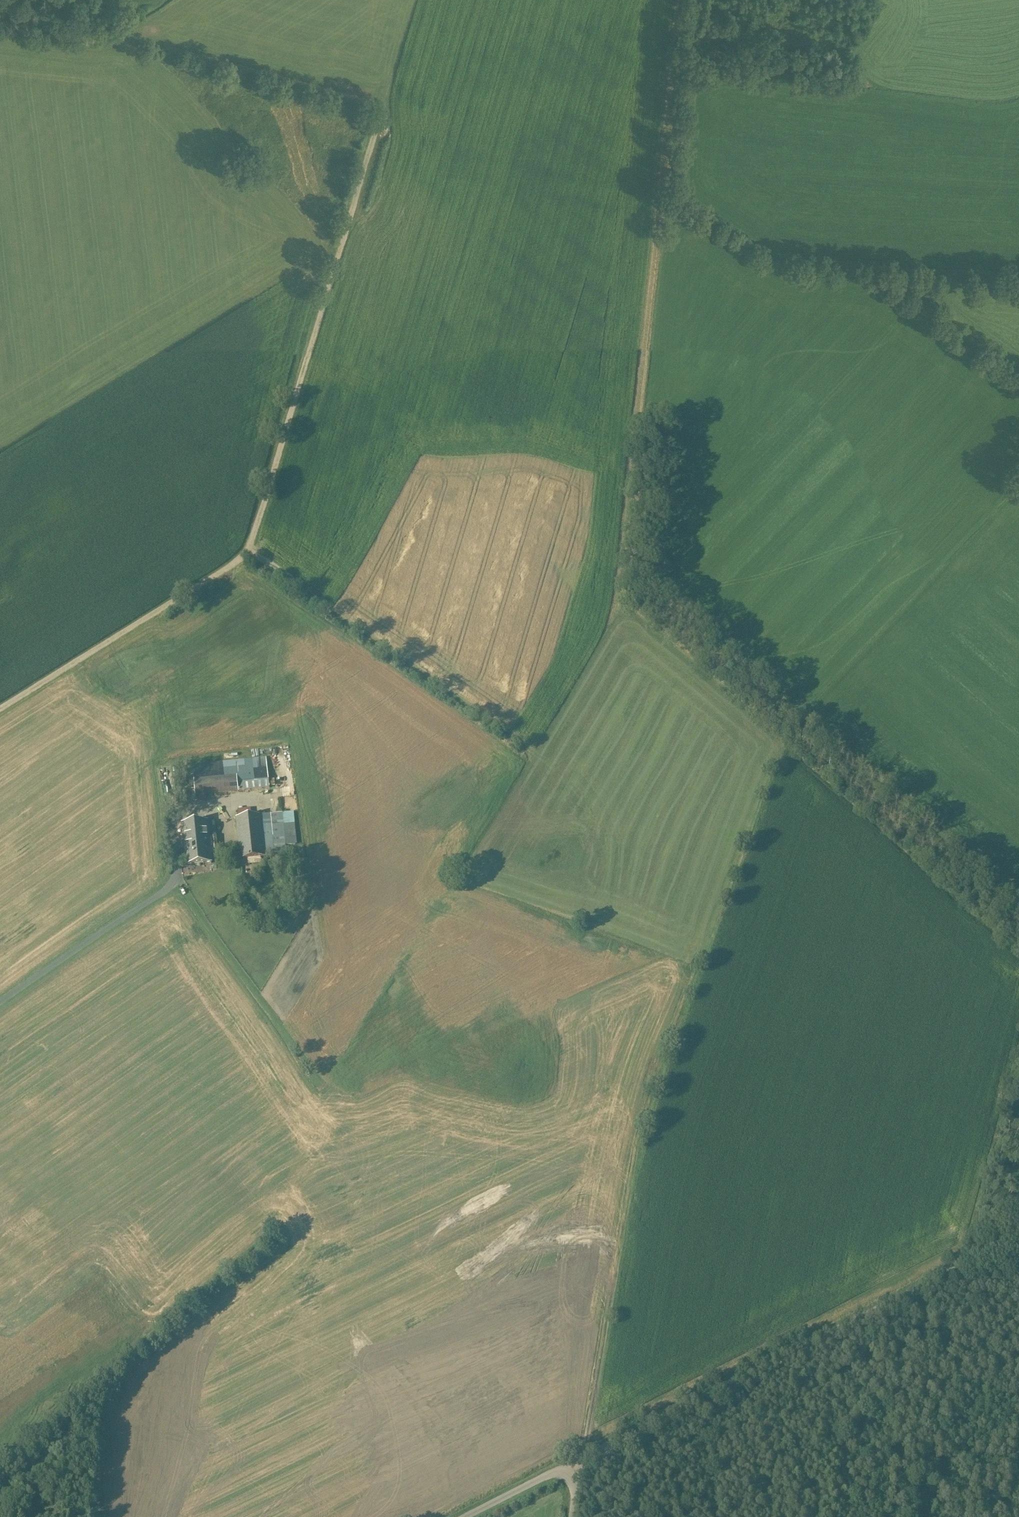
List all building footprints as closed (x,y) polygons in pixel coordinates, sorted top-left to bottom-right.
[(266,760),(193,768),(194,781),(237,776),(239,792),(270,788),(266,760)] [(237,776),(194,781),(195,796),(239,792),(237,776)] [(270,815),(237,819),(241,861),(274,857),(270,815)] [(207,822),(183,824),(187,866),(211,864),(210,851),(217,850),(216,838),(209,839),(207,822)]
